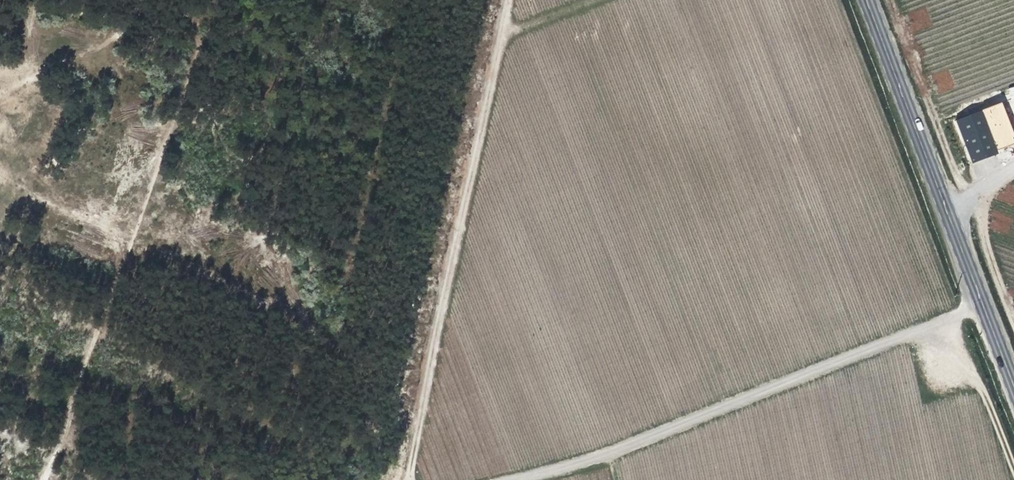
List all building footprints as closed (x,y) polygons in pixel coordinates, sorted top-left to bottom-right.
[(996,100),(986,104),(1001,146),(1012,142),(996,100)] [(986,104),(961,113),(977,155),(1001,146),(986,104)]
